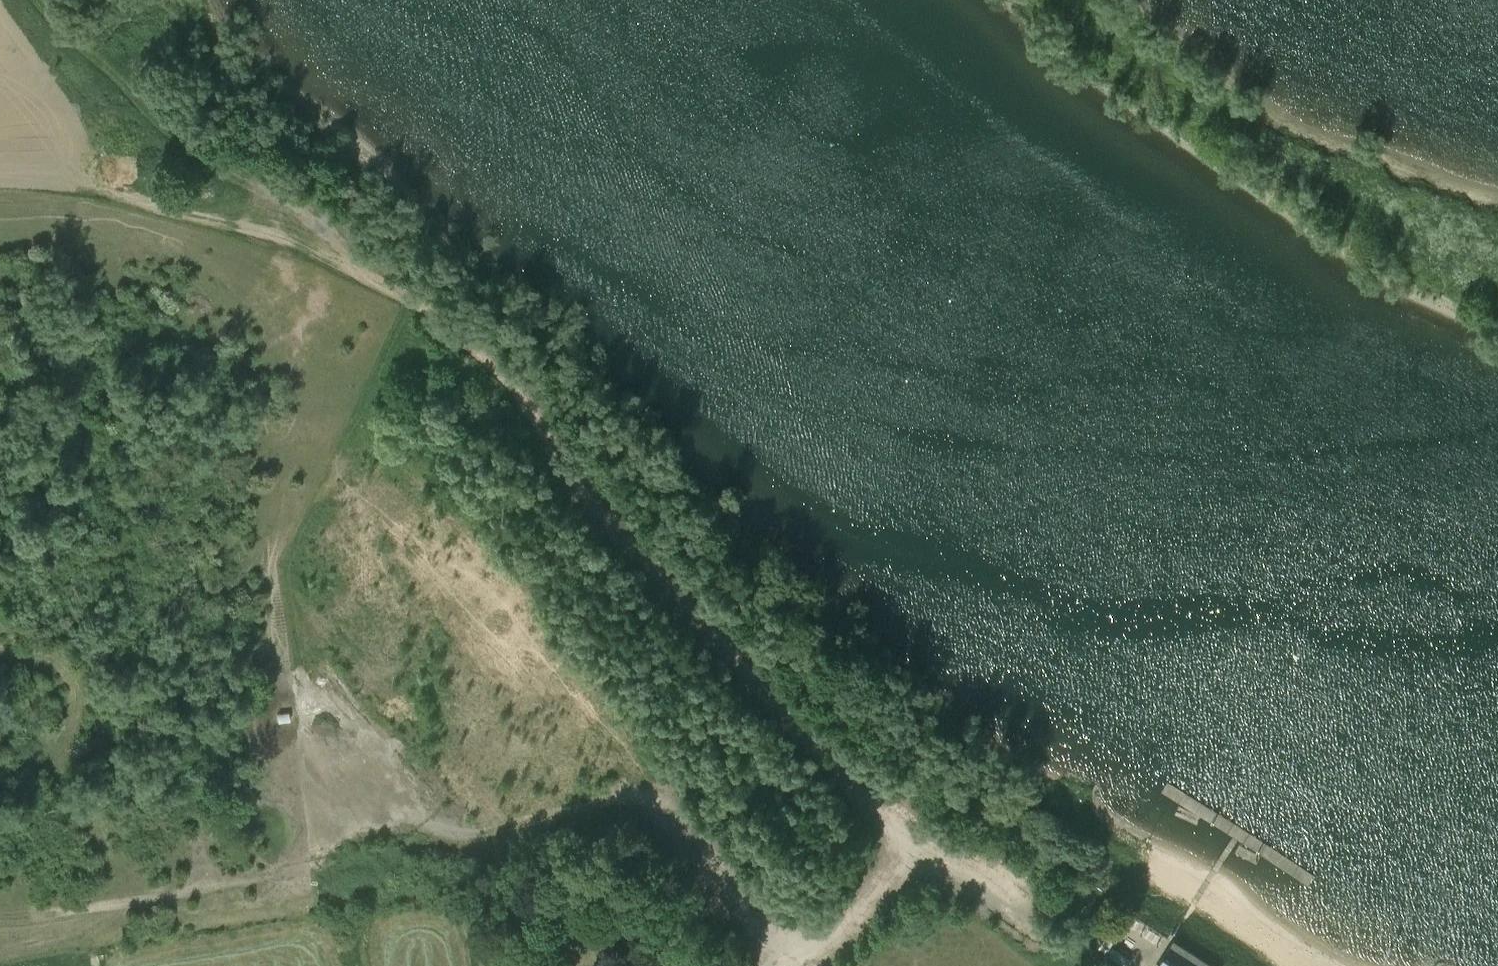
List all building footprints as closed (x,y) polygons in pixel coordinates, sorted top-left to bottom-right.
[(1169,947),(1157,965),(1199,965),(1169,947)]
